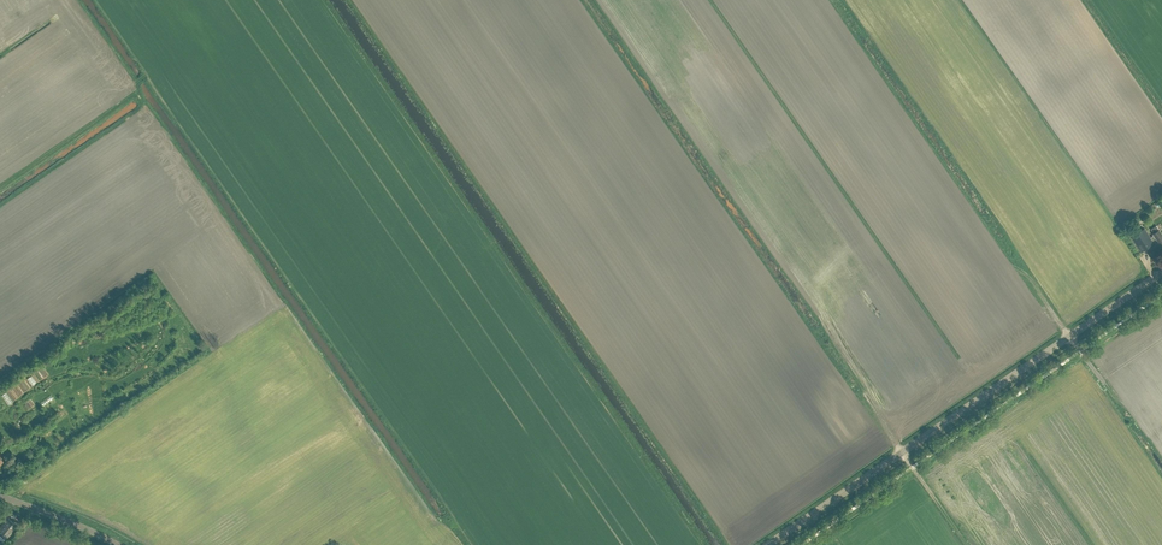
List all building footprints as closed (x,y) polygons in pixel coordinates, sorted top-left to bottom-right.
[(1139,249),(1142,252),(1155,243),(1153,240),(1156,238),(1160,243),(1161,242),(1161,234),(1159,229),(1156,225),(1151,229),(1154,233),(1153,234),(1154,235),(1151,237),(1145,228),(1142,230),(1131,237),(1139,249)] [(4,523),(0,528),(0,534),(6,539),(16,526),(13,525),(15,523),(8,518),(4,523)]
